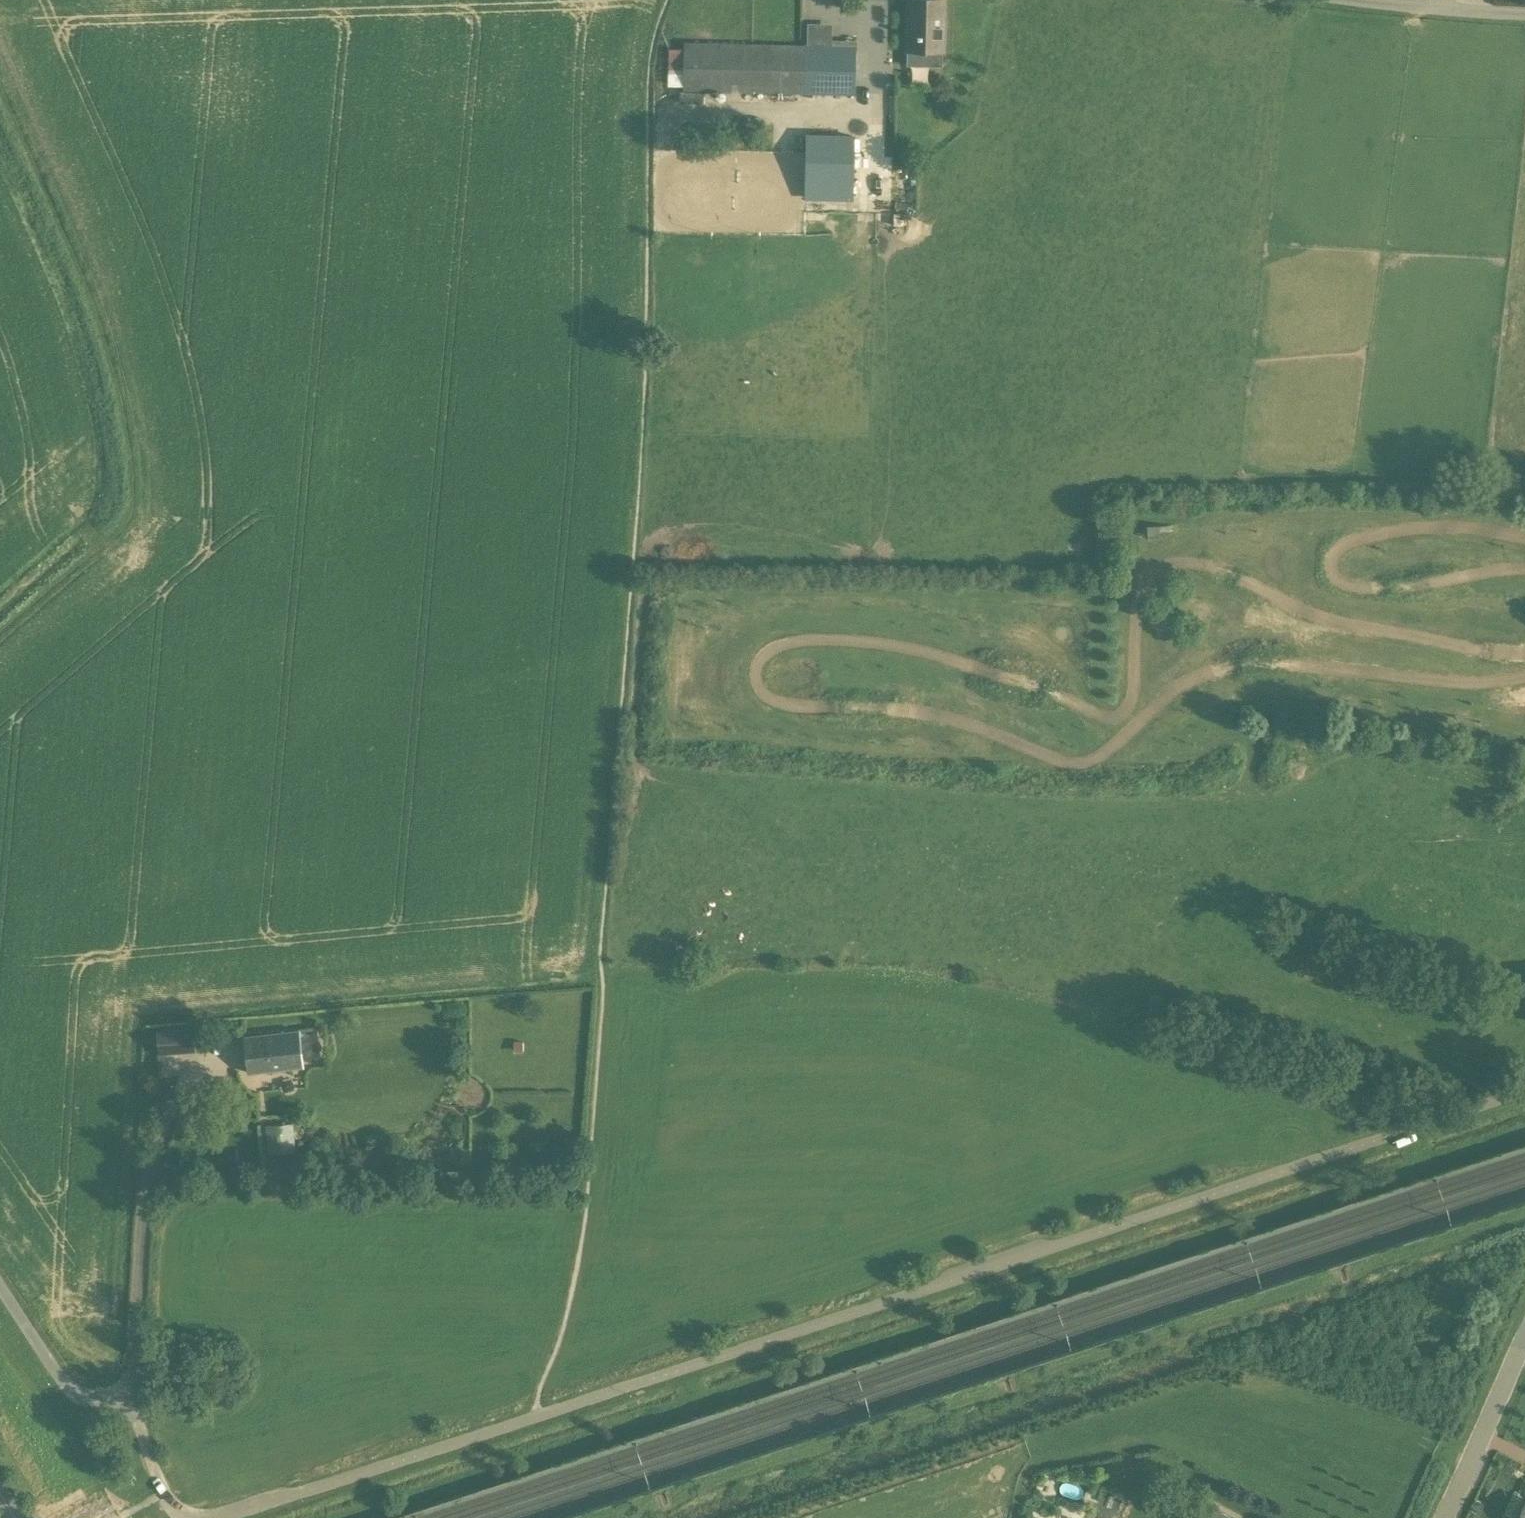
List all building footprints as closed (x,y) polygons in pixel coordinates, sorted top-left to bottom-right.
[(944,0),(908,0),(907,50),(943,51),(944,0)] [(683,90),(808,93),(808,101),(826,101),(826,94),(855,94),(855,45),(684,40),(683,66),(667,66),(668,85),(683,85),(683,90)] [(806,132),(806,196),(853,196),(853,158),(863,158),(863,133),(806,132)] [(795,160),(806,160),(806,136),(795,136),(795,160)] [(158,1054),(195,1051),(193,1026),(156,1029),(158,1054)] [(248,1072),(302,1066),(298,1030),(244,1036),(248,1072)] [(515,1051),(523,1051),(523,1042),(515,1042),(515,1051)] [(264,1122),(264,1152),(294,1152),(294,1122),(264,1122)] [(1216,1508),(1211,1517),(1237,1517),(1216,1508)]
